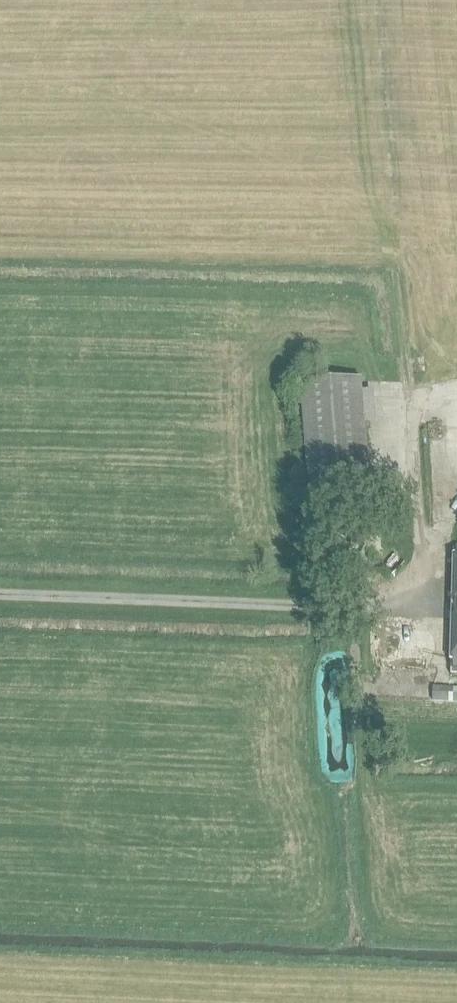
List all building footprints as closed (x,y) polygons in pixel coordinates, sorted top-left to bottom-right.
[(372,499),(362,380),(302,385),(311,504),(372,499)] [(456,701),(456,686),(439,686),(439,700),(456,701)]
